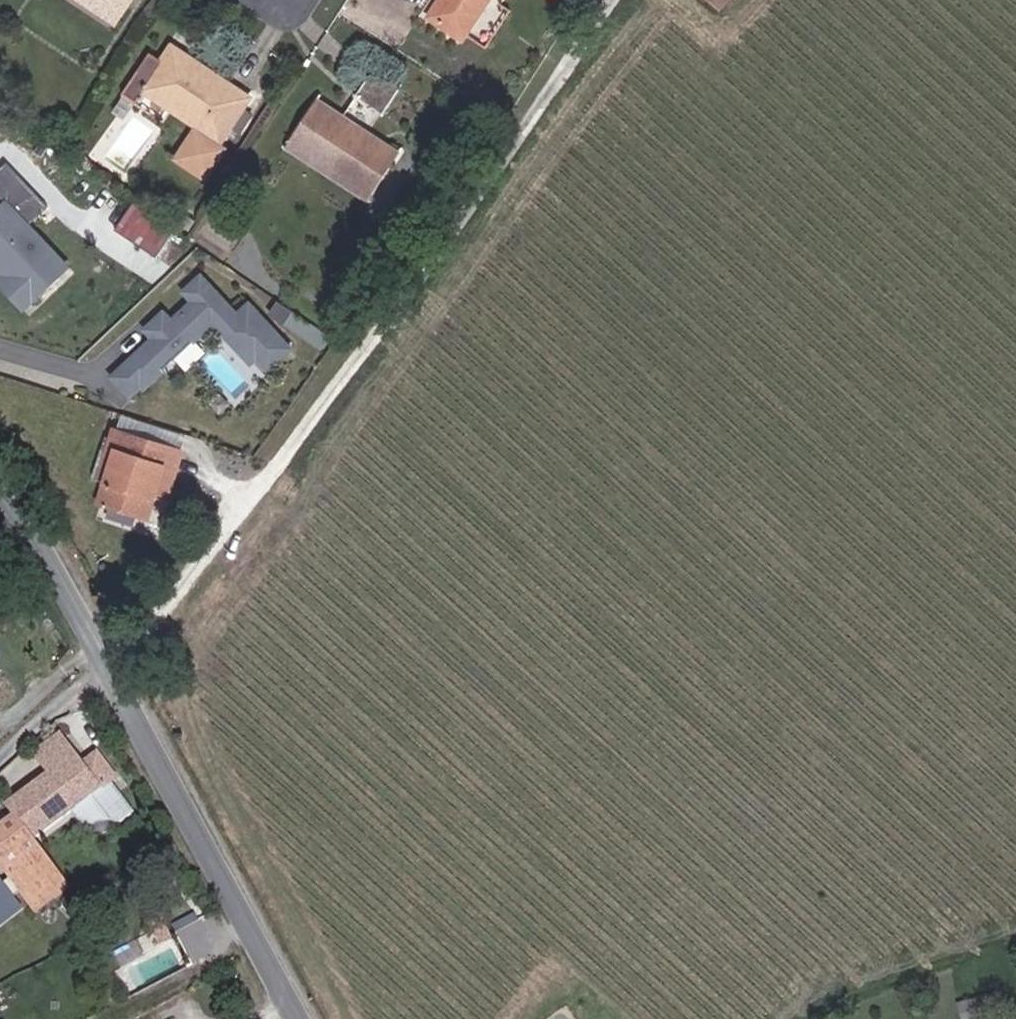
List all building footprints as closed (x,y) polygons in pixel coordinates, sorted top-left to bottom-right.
[(95,5),(122,22),(137,0),(88,0),(95,5)] [(433,20),(466,42),(489,7),(494,0),(445,0),(433,20)] [(513,4),(508,0),(494,0),(489,7),(505,17),(513,4)] [(720,9),(729,0),(711,0),(720,9)] [(179,43),(169,59),(157,50),(129,91),(143,100),(151,87),(216,131),(208,144),(199,138),(185,157),(214,178),(233,149),(223,142),(226,137),(230,140),(258,96),(179,43)] [(407,90),(378,71),(357,102),(388,120),(407,90)] [(294,144),(380,201),(408,159),(352,119),(344,131),(330,121),(336,109),(324,102),(294,144)] [(15,166),(34,186),(42,178),(24,158),(15,166)] [(0,173),(0,190),(14,205),(0,218),(0,253),(24,278),(11,290),(32,312),(77,267),(36,224),(54,208),(34,186),(15,166),(11,161),(0,173)] [(117,232),(163,255),(175,230),(130,207),(117,232)] [(189,210),(178,225),(194,234),(204,220),(189,210)] [(150,340),(111,375),(130,396),(213,320),(249,360),(255,355),(269,370),(293,349),(250,302),(237,314),(201,275),(183,291),(189,301),(173,315),(165,306),(140,329),(150,340)] [(107,436),(103,454),(115,457),(109,483),(104,503),(143,513),(148,498),(164,501),(175,452),(107,436)] [(97,478),(109,483),(115,457),(103,454),(97,478)] [(32,752),(50,774),(14,804),(24,818),(43,844),(46,842),(84,810),(97,827),(110,819),(131,821),(144,811),(121,780),(125,776),(106,753),(90,766),(60,730),(32,752)] [(65,870),(43,844),(24,818),(0,837),(0,857),(32,896),(65,870)] [(29,909),(4,875),(0,878),(0,930),(29,909)] [(953,1002),(957,1013),(990,1002),(987,992),(953,1002)] [(990,1002),(957,1013),(959,1018),(976,1018),(993,1014),(990,1002)]
